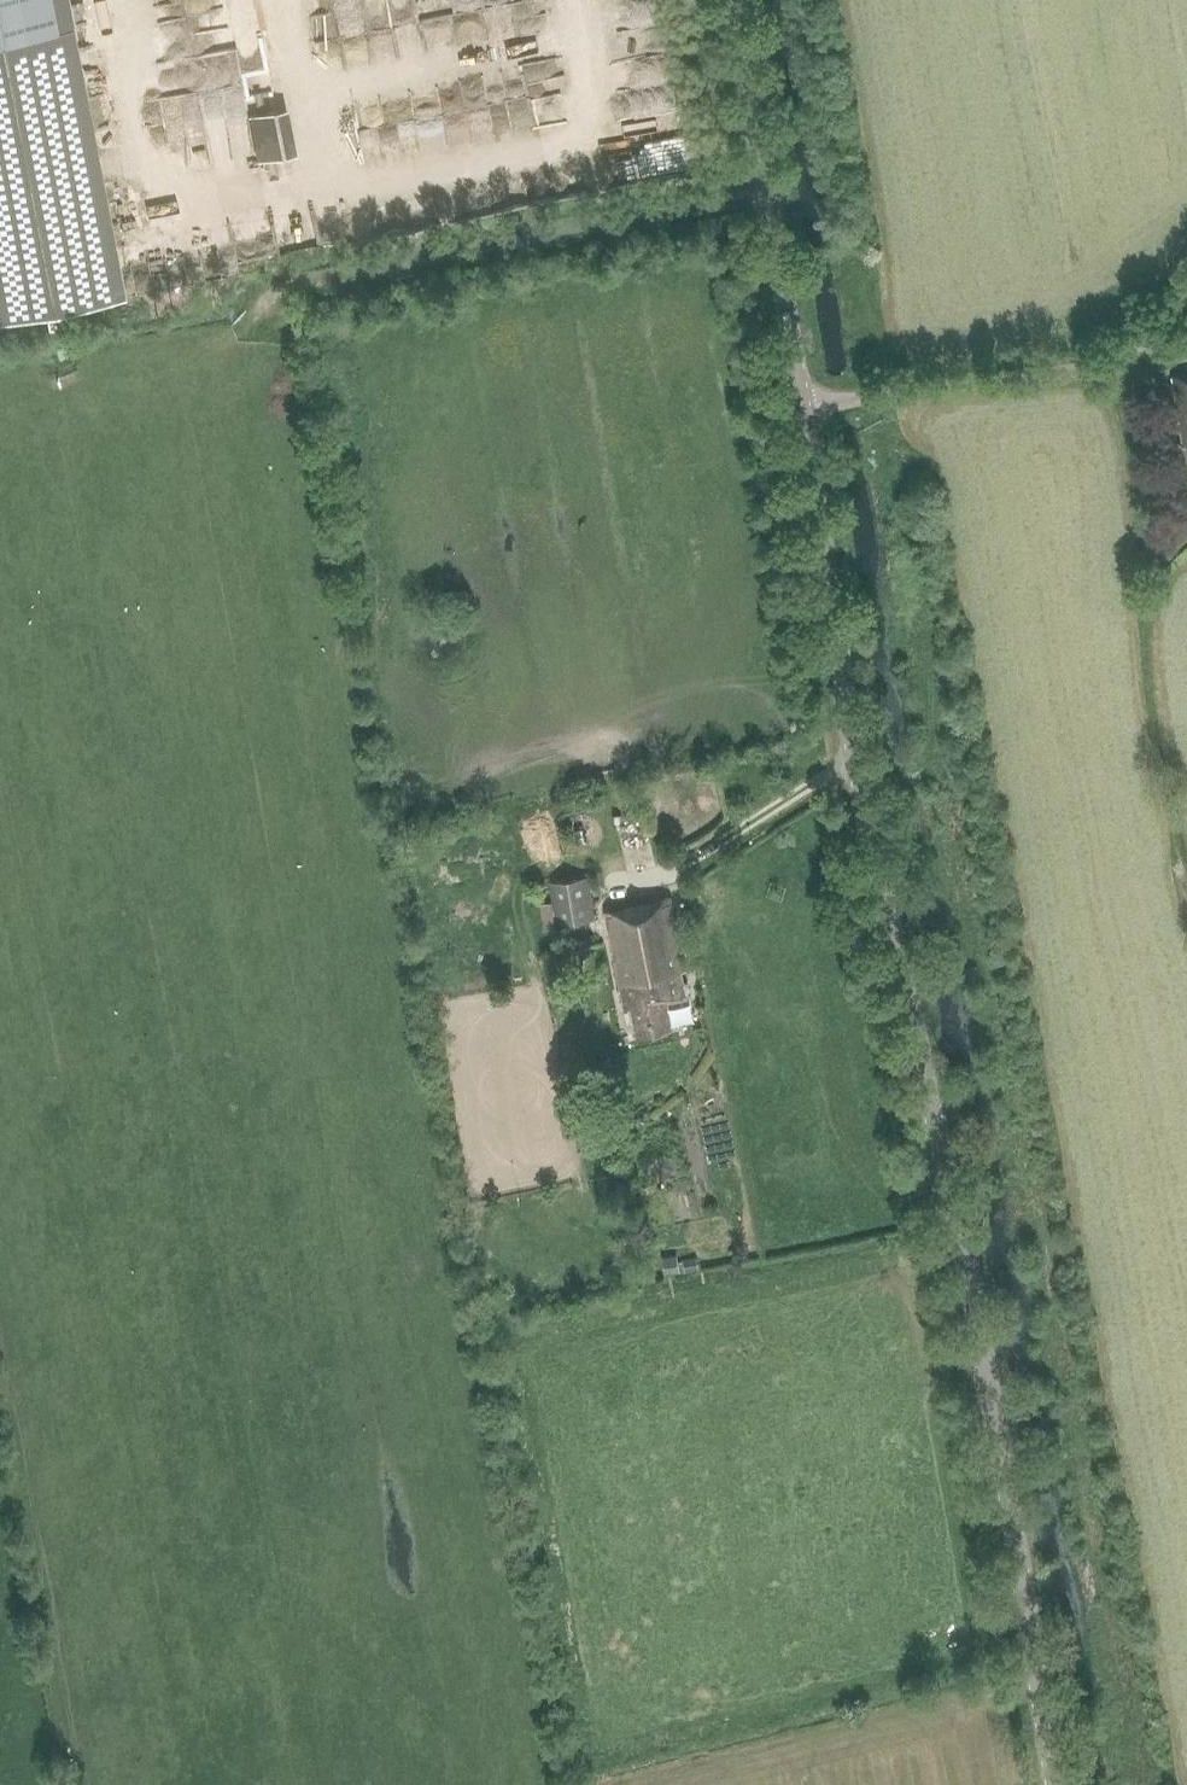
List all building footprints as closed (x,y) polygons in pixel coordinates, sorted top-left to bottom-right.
[(106,297),(125,293),(69,0),(0,0),(0,317),(106,297)] [(249,112),(261,158),(300,147),(288,102),(249,112)] [(1172,378),(1183,444),(1186,443),(1186,376),(1172,378)] [(550,882),(556,925),(594,920),(588,876),(550,882)] [(664,999),(683,995),(679,972),(682,972),(668,898),(605,910),(623,1007),(632,1006),(637,1033),(670,1027),(664,999)] [(685,1271),(699,1270),(697,1256),(683,1258),(685,1271)]
